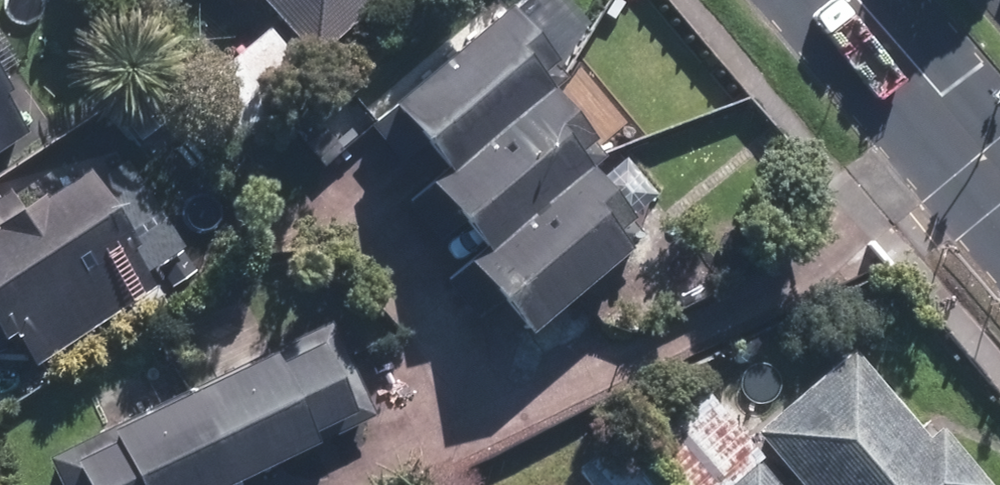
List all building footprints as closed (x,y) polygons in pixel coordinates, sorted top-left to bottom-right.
[(319,52),(380,0),(274,0),(319,52)] [(518,0),(517,0),(398,96),(453,164),(558,80),(549,68),(564,57),(518,0)] [(318,79),(275,25),(202,83),(245,137),(318,79)] [(32,130),(4,86),(15,80),(0,57),(0,150),(32,130)] [(605,137),(558,80),(453,164),(439,176),(494,244),(599,160),(590,149),(605,137)] [(645,217),(599,160),(494,244),(478,257),(533,325),(638,241),(629,230),(645,217)] [(136,246),(142,242),(95,166),(62,186),(51,167),(0,199),(0,316),(7,327),(15,322),(40,361),(161,286),(136,246)] [(51,454),(66,484),(231,484),(380,414),(334,318),(51,454)] [(760,426),(810,484),(995,484),(996,484),(945,424),(933,434),(858,347),(817,382),(815,379),(760,426)] [(644,459),(612,484),(666,484),(644,459)] [(735,484),(787,484),(767,460),(735,484)]
